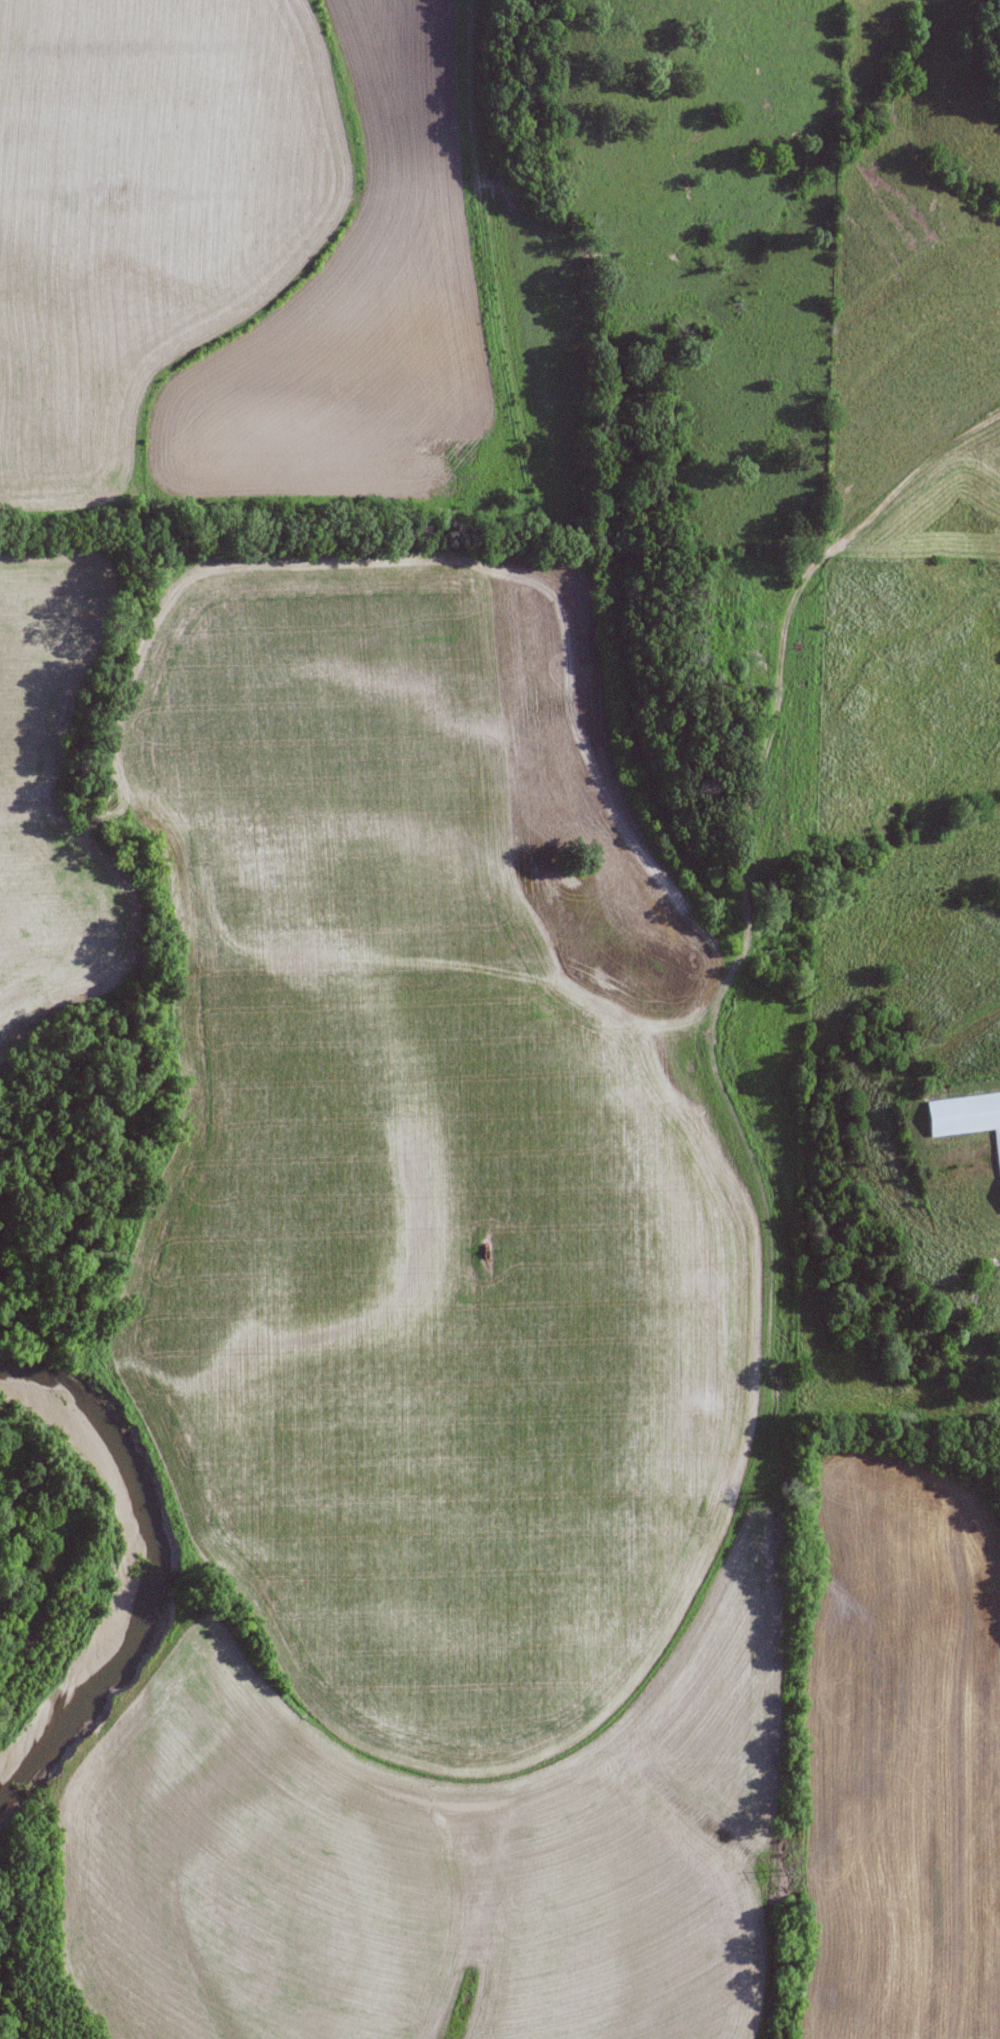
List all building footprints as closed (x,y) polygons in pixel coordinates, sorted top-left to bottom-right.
[(926,1137),(994,1131),(999,1194),(999,1137),(999,1125),(999,1090),(923,1097),(926,1137)]
